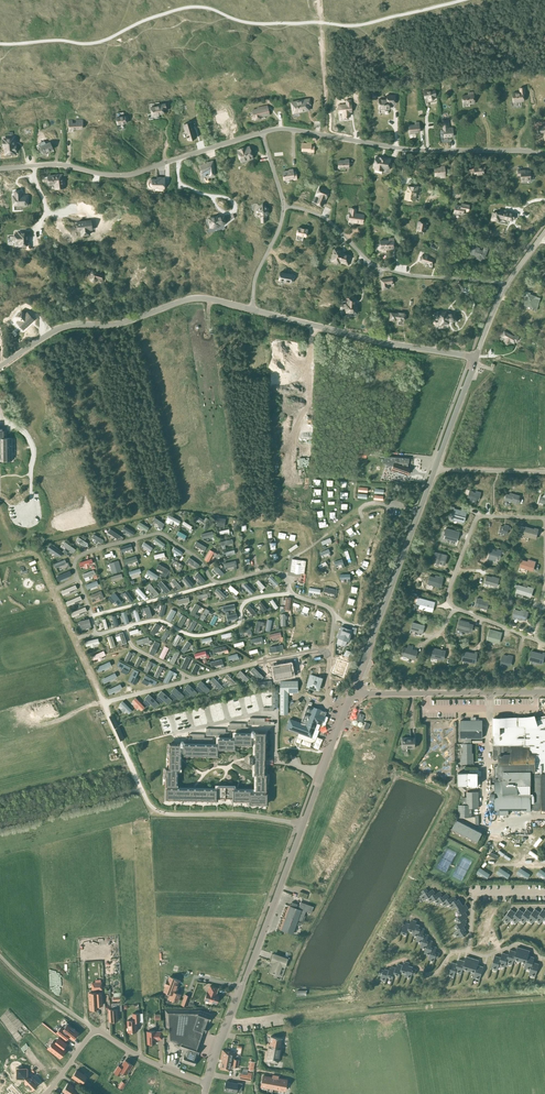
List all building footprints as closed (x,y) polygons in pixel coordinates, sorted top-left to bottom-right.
[(524,101),(523,92),(525,92),(524,87),(520,88),(520,92),(512,93),(513,102),(524,101)] [(434,96),(435,96),(434,90),(430,91),(430,90),(423,91),(424,98),(428,97),(428,98),(429,99),(429,100),(430,100),(432,100),(433,100),(433,99),(434,98),(434,97),(434,96)] [(469,104),(474,103),(473,92),(468,93),(468,95),(462,96),(463,103),(469,103),(469,104)] [(378,106),(378,108),(389,109),(389,105),(391,104),(394,104),(395,96),(387,95),(386,99),(378,99),(378,102),(377,103),(377,105),(378,106)] [(297,102),(292,103),(294,112),(300,111),(305,111),(304,110),(308,109),(307,106),(311,105),(309,99),(305,99),(305,100),(301,101),(296,101),(297,102)] [(347,104),(338,105),(339,113),(342,112),(343,117),(346,116),(346,117),(347,117),(347,116),(350,116),(350,112),(352,112),(350,100),(346,100),(347,104)] [(166,108),(165,104),(159,105),(160,106),(151,107),(152,115),(163,113),(163,108),(166,108)] [(216,111),(219,121),(227,119),(226,115),(228,114),(225,104),(217,106),(218,111),(216,111)] [(258,109),(252,110),(255,120),(260,118),(260,116),(262,115),(263,116),(269,115),(268,109),(267,106),(261,107),(257,108),(258,109)] [(126,120),(128,120),(127,116),(116,118),(117,124),(126,123),(126,120)] [(69,129),(83,128),(82,120),(76,120),(76,123),(72,123),(72,120),(68,120),(69,129)] [(448,124),(448,120),(442,120),(444,137),(453,136),(452,128),(449,128),(448,124)] [(191,122),(184,125),(188,140),(196,138),(191,122)] [(415,134),(415,132),(419,132),(418,122),(415,122),(415,125),(408,125),(409,133),(409,134),(415,134)] [(4,140),(3,140),(3,146),(4,146),(5,152),(5,155),(16,154),(16,151),(15,145),(14,145),(13,138),(4,139),(4,140)] [(50,142),(46,144),(45,142),(44,141),(40,143),(39,144),(41,147),(40,147),(43,153),(52,149),(50,142)] [(302,143),(302,151),(302,152),(302,153),(303,153),(303,154),(304,154),(305,154),(306,153),(307,153),(307,152),(307,151),(314,152),(314,148),(311,148),(311,143),(307,143),(307,144),(302,143)] [(249,159),(252,158),(249,147),(246,148),(237,150),(238,154),(240,154),(243,161),(246,160),(246,159),(249,158),(249,159)] [(388,169),(390,159),(376,157),(374,167),(375,167),(375,169),(382,170),(383,168),(388,169)] [(349,168),(349,159),(345,159),(345,160),(338,160),(338,168),(349,168)] [(204,164),(199,166),(201,173),(202,173),(203,175),(205,175),(207,175),(209,175),(209,176),(214,175),(213,161),(209,162),(208,163),(207,162),(204,163),(204,164)] [(483,174),(483,170),(486,169),(486,165),(483,165),(483,167),(475,167),(475,166),(467,166),(467,170),(474,170),(474,175),(483,174)] [(445,178),(445,175),(444,166),(441,167),(441,168),(434,168),(434,176),(440,175),(440,178),(445,178)] [(293,173),(292,169),(289,170),(289,171),(282,172),(283,179),(290,179),(290,181),(293,180),(293,178),(296,178),(296,173),(293,173)] [(150,180),(148,182),(148,184),(148,186),(150,187),(152,188),(152,191),(152,188),(164,188),(163,191),(164,191),(165,170),(164,170),(164,179),(161,178),(157,178),(158,170),(157,170),(157,180),(152,179),(150,180)] [(532,174),(531,174),(531,172),(526,172),(526,170),(518,170),(518,175),(521,175),(522,182),(526,182),(526,180),(531,179),(532,179),(533,178),(534,177),(534,176),(533,175),(532,174)] [(62,175),(47,177),(48,184),(49,184),(49,185),(51,184),(52,184),(55,183),(56,189),(65,188),(65,180),(64,180),(63,175),(62,175)] [(411,202),(412,201),(412,200),(414,201),(416,190),(417,191),(418,186),(413,186),(413,187),(407,186),(406,194),(405,194),(404,199),(407,199),(407,200),(407,201),(408,202),(409,202),(410,202),(411,202)] [(316,203),(323,206),(325,201),(324,201),(325,198),(326,198),(329,190),(319,187),(316,194),(317,195),(316,197),(318,198),(316,203)] [(14,197),(13,197),(14,205),(27,204),(27,196),(21,196),(21,194),(21,191),(14,192),(14,197)] [(461,203),(460,207),(455,205),(453,212),(462,214),(463,211),(468,212),(470,205),(461,203)] [(269,209),(264,205),(262,207),(261,205),(256,210),(258,212),(256,213),(261,218),(261,219),(261,222),(265,222),(265,219),(265,217),(269,213),(267,211),(269,209)] [(350,213),(349,213),(348,213),(348,214),(347,214),(347,215),(346,216),(346,217),(346,218),(347,218),(347,219),(348,220),(349,220),(348,221),(362,223),(364,215),(355,213),(356,209),(351,208),(350,213)] [(500,210),(499,211),(495,211),(495,212),(492,212),(491,220),(499,222),(500,218),(512,220),(513,218),(515,219),(516,214),(514,214),(514,213),(504,211),(500,210)] [(214,217),(208,218),(210,226),(213,226),(215,227),(218,226),(219,224),(225,223),(224,216),(215,218),(214,217)] [(92,229),(91,220),(77,222),(78,231),(81,230),(82,235),(89,234),(89,229),(92,229)] [(426,227),(427,223),(418,221),(416,230),(424,231),(425,227),(426,227)] [(296,234),(306,237),(307,229),(298,227),(296,234)] [(18,234),(15,234),(15,242),(20,242),(20,245),(27,245),(27,241),(28,241),(28,232),(18,232),(18,234)] [(394,249),(394,238),(389,238),(389,240),(379,240),(380,248),(386,248),(386,249),(394,249)] [(168,247),(165,247),(165,255),(168,255),(168,259),(176,259),(176,256),(179,256),(179,248),(176,248),(176,245),(168,245),(168,247)] [(487,251),(488,248),(484,246),(483,249),(484,249),(483,251),(478,250),(479,248),(473,246),(471,253),(478,256),(477,259),(480,260),(481,257),(484,258),(486,251),(487,251)] [(331,259),(331,261),(339,264),(340,262),(340,261),(342,261),(342,262),(348,265),(350,260),(349,260),(350,256),(344,254),(343,254),(342,254),(342,251),(334,249),(331,259)] [(432,265),(434,259),(429,258),(429,256),(423,254),(420,262),(426,264),(427,263),(432,265)] [(206,261),(205,268),(207,269),(206,273),(215,275),(215,272),(218,273),(220,265),(217,265),(218,261),(209,259),(209,261),(206,261)] [(132,275),(130,276),(133,283),(136,282),(138,286),(146,282),(144,279),(147,278),(143,271),(141,272),(139,269),(131,273),(132,275)] [(92,270),(89,277),(90,279),(92,281),(94,281),(96,281),(97,279),(103,280),(105,275),(99,273),(99,272),(92,270)] [(293,276),(293,275),(280,272),(278,280),(280,280),(291,283),(293,276)] [(388,284),(394,283),(393,277),(380,279),(382,290),(387,289),(387,287),(388,287),(388,284)] [(536,297),(528,294),(528,293),(524,292),(523,296),(527,297),(525,305),(533,308),(534,305),(538,306),(540,298),(536,297)] [(356,296),(344,295),(343,300),(347,300),(347,304),(346,304),(345,311),(356,312),(357,304),(354,304),(354,300),(355,300),(356,296)] [(21,311),(16,317),(19,320),(17,322),(23,329),(33,319),(27,313),(25,315),(21,311)] [(390,312),(389,320),(394,320),(394,319),(398,319),(398,321),(402,321),(402,319),(405,320),(405,321),(410,322),(410,314),(405,314),(405,313),(397,312),(397,313),(396,313),(390,312)] [(439,313),(438,313),(440,324),(448,322),(448,321),(451,321),(451,322),(452,321),(452,323),(453,323),(452,321),(459,320),(457,320),(456,317),(458,316),(458,314),(457,314),(458,316),(455,316),(455,312),(453,312),(451,313),(449,313),(449,314),(447,314),(446,312),(445,312),(443,312),(441,313),(439,313)] [(514,337),(504,331),(501,336),(505,338),(504,341),(509,344),(510,341),(514,343),(515,340),(516,341),(518,339),(517,339),(519,336),(515,334),(514,337)] [(0,461),(4,461),(4,462),(9,462),(9,461),(12,461),(12,438),(6,438),(6,432),(6,431),(2,431),(2,429),(0,429),(0,460),(0,461)] [(384,456),(384,463),(392,465),(391,470),(396,472),(397,469),(407,473),(409,468),(407,467),(408,463),(409,463),(409,458),(395,457),(390,457),(384,456)] [(469,490),(467,497),(478,500),(481,492),(477,491),(476,491),(475,493),(472,492),(473,491),(469,490)] [(518,504),(519,500),(518,500),(519,496),(511,493),(510,495),(506,494),(504,500),(518,504)] [(451,518),(464,521),(467,512),(454,508),(451,518)] [(180,521),(169,515),(166,519),(170,521),(169,523),(173,525),(174,524),(178,526),(180,521)] [(203,520),(197,516),(195,519),(205,526),(209,521),(205,518),(203,520)] [(155,518),(152,521),(159,525),(157,528),(161,530),(164,524),(155,518)] [(217,518),(216,526),(224,527),(225,519),(217,518)] [(192,527),(184,521),(182,524),(190,530),(192,527)] [(149,528),(139,522),(137,526),(146,532),(149,528)] [(506,534),(509,526),(504,524),(504,527),(500,526),(499,532),(506,534)] [(135,531),(124,525),(122,529),(132,535),(135,531)] [(534,529),(525,527),(523,535),(535,539),(538,529),(535,528),(534,529)] [(445,532),(444,538),(456,542),(457,538),(458,538),(459,532),(445,528),(444,532),(445,532)] [(123,538),(109,529),(107,532),(118,540),(118,538),(121,540),(123,538)] [(103,540),(93,534),(91,538),(101,544),(103,540)] [(165,544),(156,537),(153,541),(162,548),(165,544)] [(88,544),(78,538),(76,541),(86,547),(88,544)] [(232,539),(220,542),(222,549),(225,548),(225,545),(233,543),(232,539)] [(65,542),(62,546),(73,554),(75,550),(65,542)] [(150,552),(152,548),(144,542),(141,546),(150,552)] [(206,547),(196,542),(194,545),(204,551),(206,547)] [(119,548),(121,552),(132,549),(130,544),(119,548)] [(51,546),(49,550),(58,556),(61,552),(51,546)] [(182,553),(174,547),(171,550),(180,556),(182,553)] [(496,561),(497,558),(499,559),(502,550),(499,549),(498,552),(494,550),(490,549),(487,559),(496,561)] [(214,553),(209,550),(204,560),(208,562),(214,553)] [(435,552),(434,556),(436,556),(435,558),(436,559),(435,562),(441,564),(442,560),(445,561),(447,555),(438,553),(435,552)] [(136,556),(123,560),(125,565),(137,561),(136,556)] [(199,565),(189,558),(186,561),(197,569),(199,565)] [(91,559),(78,563),(80,568),(84,566),(85,569),(89,568),(88,565),(93,564),(91,559)] [(183,566),(173,559),(171,562),(181,569),(183,566)] [(528,561),(522,560),(519,567),(529,570),(529,567),(533,568),(535,561),(528,559),(528,561)] [(65,560),(53,565),(55,569),(66,564),(65,560)] [(304,575),(306,561),(292,560),(290,573),(304,575)] [(118,561),(109,563),(112,574),(121,571),(118,561)] [(169,571),(158,564),(156,568),(167,574),(169,571)] [(224,574),(216,566),(213,569),(221,576),(224,574)] [(83,579),(95,574),(93,570),(82,575),(83,579)] [(159,577),(148,570),(146,574),(156,581),(159,577)] [(69,571),(58,576),(59,580),(71,576),(69,571)] [(198,573),(194,575),(202,584),(205,581),(198,573)] [(121,574),(110,577),(111,582),(123,579),(121,574)] [(350,574),(339,575),(340,579),(347,579),(347,583),(350,583),(350,574)] [(440,587),(443,577),(436,575),(435,578),(429,576),(427,584),(440,587)] [(193,585),(185,576),(183,579),(190,587),(193,585)] [(278,583),(271,576),(267,579),(275,587),(278,583)] [(497,586),(499,578),(492,576),(492,577),(486,576),(484,583),(497,586)] [(181,588),(174,579),(171,582),(178,590),(181,588)] [(265,587),(258,580),(255,583),(262,590),(265,587)] [(170,591),(161,581),(158,584),(166,594),(170,591)] [(254,592),(245,583),(242,587),(250,595),(254,592)] [(158,594),(150,584),(146,587),(155,597),(158,594)] [(515,584),(514,587),(517,588),(516,592),(525,595),(530,597),(531,592),(532,588),(528,586),(527,588),(518,585),(515,584)] [(75,585),(60,591),(62,596),(77,590),(75,585)] [(238,592),(230,586),(228,588),(236,595),(238,592)] [(337,591),(324,587),(323,592),(336,595),(337,591)] [(146,596),(138,588),(135,591),(143,599),(146,596)] [(226,597),(218,588),(214,591),(223,600),(226,597)] [(103,596),(101,591),(89,596),(91,601),(103,596)] [(133,600),(127,591),(123,593),(130,603),(133,600)] [(122,603),(114,593),(110,596),(118,606),(122,603)] [(80,596),(65,602),(67,607),(82,600),(80,596)] [(419,605),(418,608),(431,612),(434,602),(418,598),(416,604),(419,605)] [(486,609),(489,602),(489,601),(480,598),(479,599),(477,598),(476,601),(479,602),(477,607),(486,609)] [(272,600),(269,602),(275,610),(278,608),(272,600)] [(260,602),(257,604),(263,612),(267,610),(260,602)] [(166,605),(161,604),(158,616),(163,617),(166,605)] [(200,606),(195,604),(189,614),(194,617),(200,606)] [(248,605),(245,608),(253,616),(256,614),(248,605)] [(85,607),(70,613),(72,618),(87,612),(85,607)] [(148,607),(143,608),(147,619),(152,617),(148,607)] [(175,612),(172,609),(166,620),(170,622),(175,612)] [(206,609),(199,619),(203,621),(209,611),(206,609)] [(521,610),(520,611),(514,610),(512,617),(526,621),(528,612),(521,610)] [(187,618),(183,615),(176,625),(180,628),(187,618)] [(214,615),(209,625),(213,626),(218,617),(214,615)] [(89,619),(78,622),(80,630),(91,627),(89,619)] [(196,622),(193,620),(187,630),(190,632),(196,622)] [(459,620),(457,630),(465,632),(465,630),(466,631),(467,629),(469,629),(470,627),(472,628),(473,625),(468,623),(468,622),(459,620)] [(264,623),(256,621),(254,632),(259,633),(260,626),(263,627),(264,623)] [(422,633),(424,626),(412,622),(410,630),(422,633)] [(156,624),(149,633),(153,636),(160,626),(156,624)] [(339,631),(336,636),(338,637),(337,642),(337,643),(344,646),(345,645),(347,640),(349,641),(351,633),(352,631),(352,630),(341,626),(341,627),(339,631)] [(170,631),(167,629),(161,639),(164,641),(170,631)] [(501,636),(502,632),(489,629),(486,640),(495,642),(497,635),(501,636)] [(181,637),(177,635),(171,644),(175,647),(181,637)] [(111,636),(107,637),(110,646),(106,647),(108,651),(111,649),(111,648),(115,647),(111,636)] [(97,639),(84,642),(85,647),(90,646),(91,648),(95,647),(94,645),(99,644),(97,639)] [(191,644),(187,641),(180,651),(184,653),(191,644)] [(412,646),(408,645),(407,648),(403,647),(401,656),(403,656),(402,658),(406,660),(407,657),(414,660),(417,651),(411,649),(412,646)] [(169,648),(164,646),(158,657),(163,660),(169,648)] [(444,654),(445,651),(433,648),(431,658),(440,660),(441,654),(444,654)] [(103,651),(91,656),(93,661),(97,659),(98,661),(102,659),(101,657),(105,656),(103,651)] [(179,653),(175,651),(169,663),(173,665),(179,653)] [(205,651),(194,654),(195,659),(206,656),(205,651)] [(463,651),(461,660),(475,663),(477,654),(463,651)] [(531,651),(529,660),(542,664),(544,655),(544,653),(543,652),(542,654),(531,651)] [(132,653),(129,652),(124,661),(127,663),(132,653)] [(502,656),(500,664),(509,666),(510,659),(512,660),(513,656),(508,655),(508,656),(504,655),(502,656)] [(190,658),(186,656),(180,668),(184,670),(190,658)] [(130,668),(118,661),(116,666),(128,672),(130,668)] [(152,663),(149,661),(143,672),(147,674),(152,663)] [(109,662),(96,668),(98,673),(111,666),(109,662)] [(278,677),(276,663),(270,664),(273,678),(278,677)] [(199,666),(195,664),(191,674),(194,675),(199,666)] [(270,678),(268,665),(262,666),(265,679),(270,678)] [(162,668),(159,666),(153,677),(157,679),(162,668)] [(263,677),(253,668),(250,671),(260,681),(263,677)] [(138,672),(133,670),(127,681),(132,684),(138,672)] [(173,672),(169,670),(163,682),(167,684),(173,672)] [(249,679),(240,671),(238,674),(246,682),(249,679)] [(114,673),(101,679),(103,684),(117,678),(114,673)] [(157,682),(145,675),(143,680),(155,686),(157,682)] [(235,683),(227,675),(224,677),(232,686),(235,683)] [(318,688),(321,678),(311,675),(307,686),(311,687),(311,686),(318,688)] [(221,686),(213,678),(210,681),(219,689),(221,686)] [(280,683),(278,678),(265,680),(266,686),(280,683)] [(210,690),(201,681),(197,685),(206,694),(210,690)] [(287,692),(297,692),(297,681),(280,681),(280,692),(280,714),(287,714),(287,692)] [(120,684),(107,691),(109,695),(122,689),(120,684)] [(197,694),(188,685),(184,688),(193,697),(197,694)] [(183,697),(175,688),(171,692),(180,701),(183,697)] [(161,691),(157,696),(168,705),(171,701),(161,691)] [(158,704),(148,695),(144,699),(154,708),(158,704)] [(144,708),(135,698),(132,701),(135,705),(133,706),(136,709),(138,708),(141,711),(144,708)] [(300,701),(298,699),(293,702),(293,701),(288,705),(291,708),(300,701)] [(132,711),(123,701),(119,705),(122,708),(120,710),(123,713),(125,711),(128,714),(132,711)] [(318,730),(320,724),(321,724),(325,725),(328,717),(324,716),(325,716),(324,715),(325,712),(321,710),(307,705),(301,723),(290,719),(286,728),(299,732),(297,737),(309,742),(310,742),(311,742),(312,742),(313,742),(313,741),(314,741),(315,740),(316,739),(319,730),(318,730)] [(534,720),(533,718),(529,718),(530,720),(526,720),(526,717),(493,718),(493,758),(499,758),(499,766),(494,766),(494,794),(490,794),(490,798),(493,798),(494,798),(495,812),(499,812),(499,814),(499,815),(508,815),(508,810),(526,810),(526,812),(531,812),(531,810),(544,810),(544,720),(534,720)] [(464,741),(471,741),(471,738),(482,738),(482,720),(476,720),(476,718),(471,718),(471,720),(460,720),(460,738),(464,738),(464,741)] [(181,744),(171,744),(171,750),(170,750),(169,755),(171,755),(171,760),(169,760),(169,763),(171,763),(170,769),(167,769),(167,775),(166,775),(166,780),(167,780),(167,786),(177,786),(177,770),(180,770),(181,754),(190,754),(190,755),(195,755),(195,754),(206,754),(206,756),(212,756),(212,755),(218,755),(218,748),(224,748),(224,749),(229,750),(229,748),(235,748),(235,743),(240,743),(240,745),(246,745),(246,743),(255,744),(255,757),(249,757),(249,763),(254,763),(254,774),(256,774),(256,791),(266,791),(266,785),(267,785),(267,780),(266,780),(266,774),(265,774),(265,771),(264,771),(264,752),(266,752),(266,749),(265,749),(265,743),(266,743),(266,738),(265,738),(265,732),(255,732),(255,731),(254,730),(253,730),(252,731),(251,732),(251,734),(235,733),(235,739),(218,738),(218,745),(185,744),(185,743),(184,741),(183,741),(182,741),(181,741),(181,742),(181,744)] [(408,738),(401,738),(401,747),(406,747),(406,748),(414,748),(414,738),(408,738)] [(471,741),(464,741),(464,744),(463,744),(463,755),(461,755),(461,763),(473,763),(473,753),(472,753),(472,744),(471,744),(471,741)] [(458,785),(478,785),(478,772),(458,772),(458,785)] [(217,789),(167,788),(166,798),(172,798),(172,799),(178,799),(178,798),(189,798),(189,800),(194,800),(194,799),(205,799),(205,800),(211,800),(211,799),(217,799),(217,796),(223,796),(223,797),(228,798),(228,796),(233,796),(233,799),(239,800),(239,801),(244,801),(244,800),(250,800),(250,803),(256,803),(256,804),(261,804),(261,803),(267,803),(267,793),(251,793),(251,790),(234,790),(234,787),(217,786),(217,789)] [(478,792),(466,792),(466,797),(462,797),(462,805),(458,805),(458,817),(471,817),(471,808),(478,807),(478,792)] [(482,833),(456,820),(451,829),(477,842),(482,833)] [(541,858),(530,851),(528,855),(538,862),(541,858)] [(490,875),(480,868),(476,874),(480,877),(481,875),(487,879),(490,875)] [(511,876),(500,868),(496,874),(501,877),(501,875),(508,880),(511,876)] [(531,876),(520,869),(516,875),(520,877),(521,875),(528,880),(531,876)] [(428,899),(436,894),(433,889),(429,892),(426,888),(422,891),(423,894),(421,895),(424,900),(428,898),(428,899)] [(436,894),(428,899),(431,902),(435,900),(436,901),(443,896),(440,891),(436,894)] [(443,896),(436,901),(438,904),(442,902),(443,903),(450,898),(447,893),(443,896)] [(454,895),(450,898),(443,903),(445,907),(449,904),(450,905),(457,900),(454,895)] [(459,899),(457,900),(450,905),(452,909),(456,906),(457,907),(462,904),(459,899)] [(290,906),(281,930),(292,934),(298,919),(302,920),(306,910),(311,912),(313,907),(300,902),(298,909),(296,908),(297,904),(292,902),(290,906)] [(460,915),(467,910),(466,909),(468,908),(465,904),(463,905),(462,904),(457,907),(458,909),(456,910),(460,915)] [(507,924),(511,919),(511,918),(516,913),(511,909),(502,920),(503,919),(508,922),(507,924)] [(511,918),(511,919),(516,922),(515,924),(519,918),(524,913),(519,909),(516,913),(511,918)] [(519,918),(524,922),(523,924),(527,918),(532,913),(527,909),(524,913),(519,918)] [(527,918),(532,922),(531,924),(535,918),(540,913),(535,909),(532,913),(527,918)] [(535,918),(540,922),(539,924),(544,918),(544,916),(544,910),(543,909),(540,913),(535,918)] [(459,922),(466,917),(466,916),(467,915),(465,912),(467,910),(460,915),(456,917),(459,922)] [(460,928),(463,926),(465,924),(465,923),(466,922),(464,919),(467,917),(466,917),(459,922),(455,925),(458,929),(460,928)] [(410,924),(408,930),(413,931),(416,924),(417,921),(412,920),(412,921),(410,921),(410,924)] [(410,924),(406,922),(405,924),(404,924),(401,932),(407,934),(408,930),(410,924)] [(416,924),(413,931),(412,934),(418,936),(420,927),(419,927),(420,925),(416,924)] [(463,926),(460,928),(458,929),(455,932),(458,937),(461,935),(462,937),(467,934),(464,930),(466,929),(463,926)] [(420,927),(418,936),(416,940),(422,942),(424,933),(423,933),(425,929),(420,927)] [(424,933),(422,942),(420,946),(426,948),(428,940),(427,939),(429,935),(424,933)] [(428,940),(426,948),(424,953),(430,954),(432,946),(431,946),(433,941),(428,940)] [(432,946),(430,954),(428,959),(434,961),(435,957),(438,958),(440,953),(435,952),(437,947),(432,946)] [(514,958),(520,960),(523,949),(518,947),(516,952),(514,958)] [(526,962),(528,955),(530,950),(523,949),(520,960),(526,962)] [(512,965),(514,958),(516,952),(510,950),(508,954),(506,961),(512,963),(512,965)] [(504,968),(506,963),(506,961),(508,954),(502,953),(501,957),(499,964),(505,966),(504,968)] [(282,975),(285,967),(284,966),(286,959),(274,954),(271,961),(274,962),(270,972),(278,974),(282,975)] [(497,971),(498,966),(499,964),(501,957),(495,955),(491,969),(491,967),(497,969),(496,971),(497,971)] [(530,969),(531,969),(533,962),(534,957),(528,955),(526,962),(524,969),(525,967),(530,969)] [(462,968),(463,968),(469,970),(472,958),(466,956),(465,961),(462,968)] [(469,970),(475,972),(477,965),(479,960),(472,958),(469,970)] [(461,975),(463,968),(462,968),(465,961),(459,959),(457,964),(455,971),(461,973),(460,975),(461,975)] [(403,962),(403,965),(401,971),(403,971),(402,972),(403,972),(404,972),(406,972),(408,965),(409,965),(410,963),(405,961),(405,963),(403,962)] [(453,978),(455,971),(457,964),(451,962),(447,976),(448,974),(453,976),(453,978)] [(535,977),(539,964),(533,962),(531,969),(530,969),(528,976),(529,976),(529,974),(535,976),(534,977),(535,977)] [(396,968),(394,973),(396,974),(397,974),(400,975),(401,971),(403,965),(398,964),(398,965),(397,965),(396,968)] [(408,965),(406,972),(405,975),(408,976),(409,977),(409,976),(411,977),(412,974),(415,975),(417,970),(412,968),(413,967),(409,965),(408,965)] [(479,980),(483,967),(477,965),(475,972),(473,978),(473,979),(473,977),(479,979),(479,980)] [(389,970),(387,976),(389,976),(389,977),(390,977),(393,978),(394,973),(396,968),(392,966),(391,968),(390,967),(389,970)] [(389,970),(385,969),(384,970),(380,969),(378,974),(381,975),(380,978),(382,979),(383,979),(386,980),(387,976),(389,970)] [(176,988),(179,980),(176,979),(175,978),(175,979),(170,977),(168,980),(166,980),(164,985),(166,985),(164,991),(170,993),(169,998),(177,1002),(180,994),(176,993),(177,989),(176,988)] [(98,982),(98,980),(93,980),(93,982),(92,983),(92,990),(102,989),(101,982),(98,982)] [(216,1003),(219,996),(215,995),(217,988),(210,986),(208,992),(207,992),(204,1000),(216,1003)] [(89,993),(89,998),(90,1009),(98,1009),(98,1006),(102,1005),(101,993),(97,993),(97,992),(89,993)] [(185,994),(181,1004),(186,1006),(190,996),(185,994)] [(112,1003),(112,1009),(109,1009),(109,1021),(118,1020),(117,1011),(122,1011),(121,1002),(112,1003)] [(212,1014),(210,1014),(199,1010),(199,1011),(165,1010),(167,1041),(169,1042),(170,1040),(174,1041),(173,1043),(175,1044),(180,1045),(179,1048),(186,1050),(185,1054),(184,1054),(182,1061),(194,1066),(196,1058),(197,1054),(198,1055),(200,1047),(199,1047),(202,1040),(203,1036),(204,1032),(205,1033),(208,1025),(207,1025),(208,1022),(209,1022),(212,1014)] [(139,1022),(139,1013),(132,1013),(133,1020),(127,1020),(128,1032),(136,1031),(136,1022),(139,1022)] [(60,1028),(57,1032),(66,1039),(69,1036),(73,1039),(78,1033),(71,1027),(72,1026),(67,1022),(63,1026),(65,1027),(63,1029),(61,1027),(60,1028)] [(155,1039),(162,1039),(161,1031),(155,1032),(155,1031),(147,1031),(147,1044),(155,1043),(155,1039)] [(279,1038),(271,1036),(269,1044),(268,1043),(265,1060),(278,1062),(281,1046),(280,1046),(281,1038),(279,1038)] [(66,1044),(58,1038),(55,1042),(53,1041),(48,1048),(60,1058),(65,1050),(63,1048),(66,1044)] [(239,1060),(234,1059),(235,1052),(222,1050),(220,1059),(222,1060),(221,1062),(220,1069),(230,1070),(230,1068),(232,1069),(232,1066),(238,1067),(239,1060)] [(132,1065),(125,1060),(121,1067),(118,1065),(114,1072),(120,1076),(122,1072),(126,1074),(132,1065)] [(16,1068),(16,1072),(23,1079),(24,1079),(24,1083),(32,1091),(39,1084),(31,1076),(27,1076),(27,1069),(27,1068),(16,1068)] [(86,1077),(76,1070),(72,1077),(82,1083),(86,1077)] [(278,1076),(272,1075),(271,1077),(262,1076),(260,1086),(284,1090),(286,1080),(277,1079),(278,1076)] [(241,1090),(242,1083),(237,1083),(237,1084),(226,1081),(224,1090),(236,1092),(237,1090),(241,1090)] [(81,1092),(68,1083),(62,1091),(67,1093),(80,1093),(81,1092)] [(8,1093),(20,1093),(12,1085),(7,1089),(10,1092),(8,1093)]
